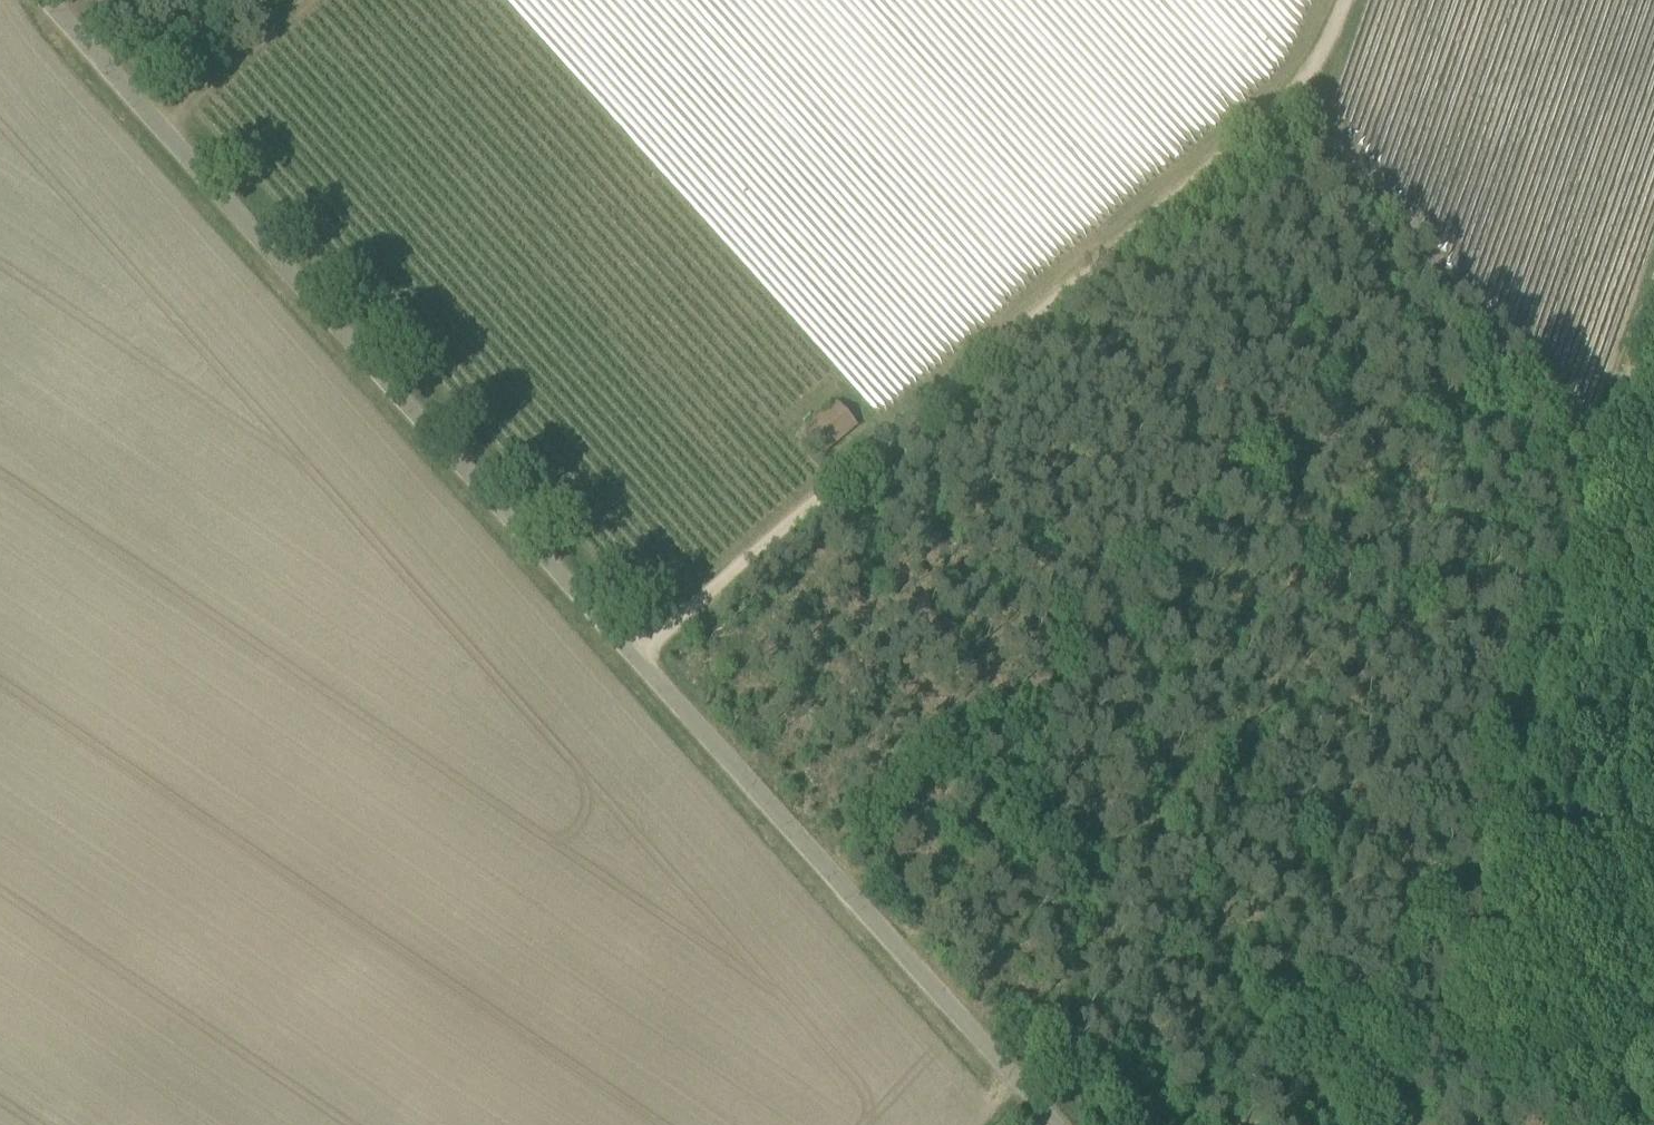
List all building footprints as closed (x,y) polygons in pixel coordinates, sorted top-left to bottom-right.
[(803,434),(821,456),(857,426),(839,404),(803,434)]
